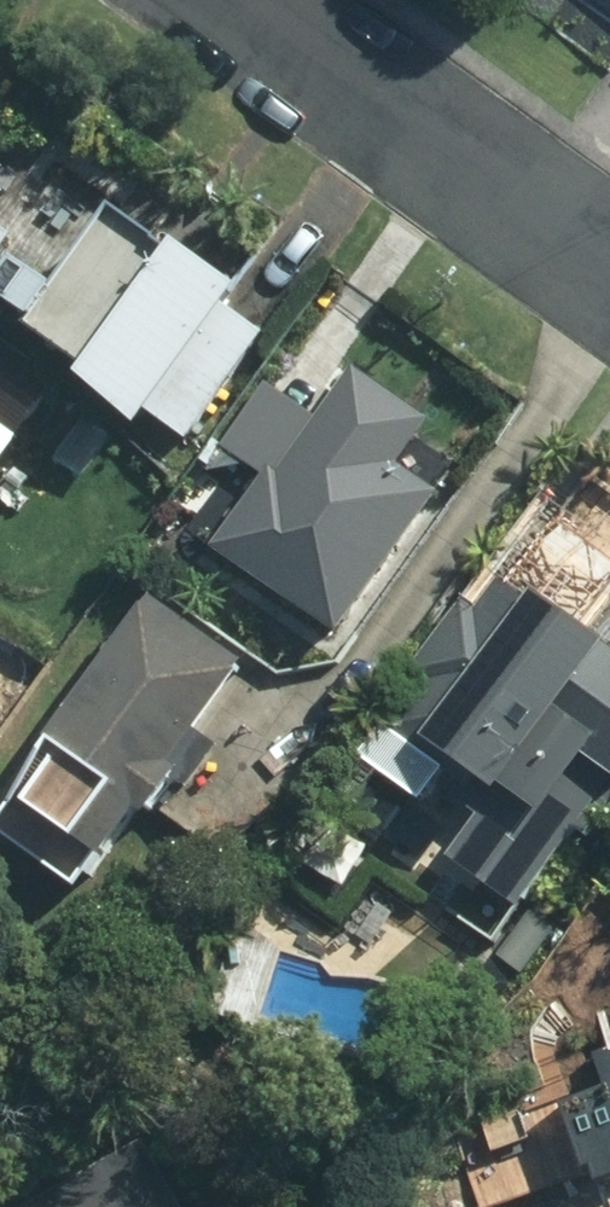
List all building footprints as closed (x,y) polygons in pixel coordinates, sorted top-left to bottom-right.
[(26,264),(1,299),(115,380),(109,389),(162,434),(171,420),(195,437),(269,334),(234,309),(243,296),(122,210),(65,291),(26,264)] [(18,237),(0,225),(0,262),(18,237)] [(24,435),(61,384),(0,339),(0,417),(24,435)] [(446,497),(266,379),(224,443),(274,476),(225,550),(356,635),(446,497)] [(523,918),(609,800),(609,648),(588,631),(609,601),(609,590),(541,540),(486,615),(473,605),(421,675),(433,684),(399,731),(468,781),(421,844),(523,918)] [(247,674),(155,608),(7,814),(105,882),(155,812),(168,821),(198,778),(181,767),(247,674)] [(53,1206),(184,1206),(148,1149),(53,1206)]
